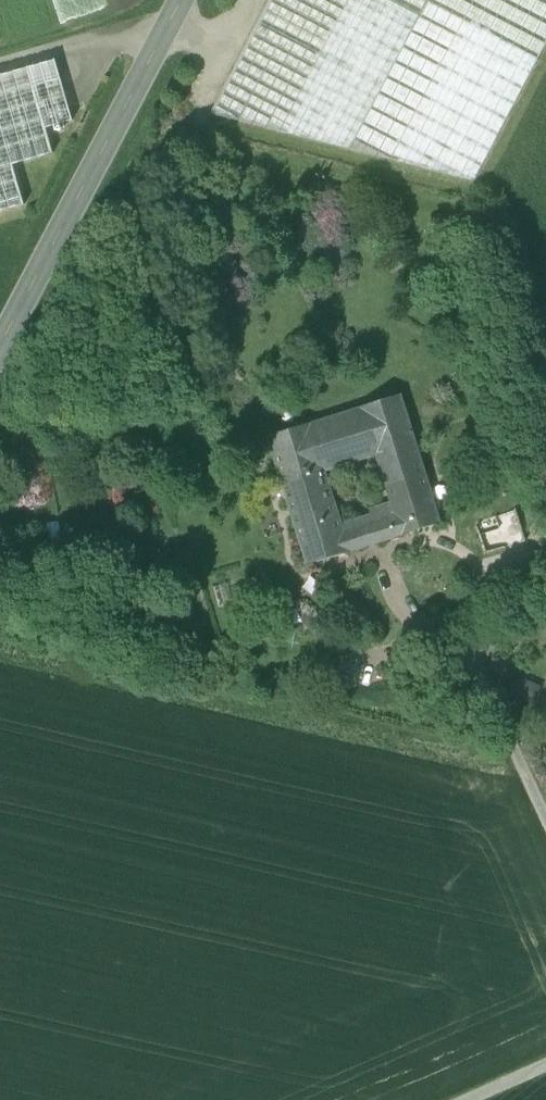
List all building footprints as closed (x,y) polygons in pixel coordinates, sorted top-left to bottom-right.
[(210,114),(475,181),(545,45),(545,0),(270,0),(210,114)] [(0,77),(0,212),(7,210),(63,106),(51,63),(0,77)] [(401,394),(359,407),(375,456),(416,443),(401,394)] [(359,407),(308,423),(324,472),(375,456),(359,407)] [(308,423),(266,436),(283,484),(284,484),(293,518),(310,513),(313,522),(337,515),(324,472),(308,423)] [(416,443),(375,456),(390,503),(401,535),(441,523),(416,443)] [(390,503),(372,508),(370,517),(378,542),(401,535),(390,503)] [(337,515),(313,522),(310,513),(293,518),(306,563),(362,546),(354,522),(341,526),(337,515)]
